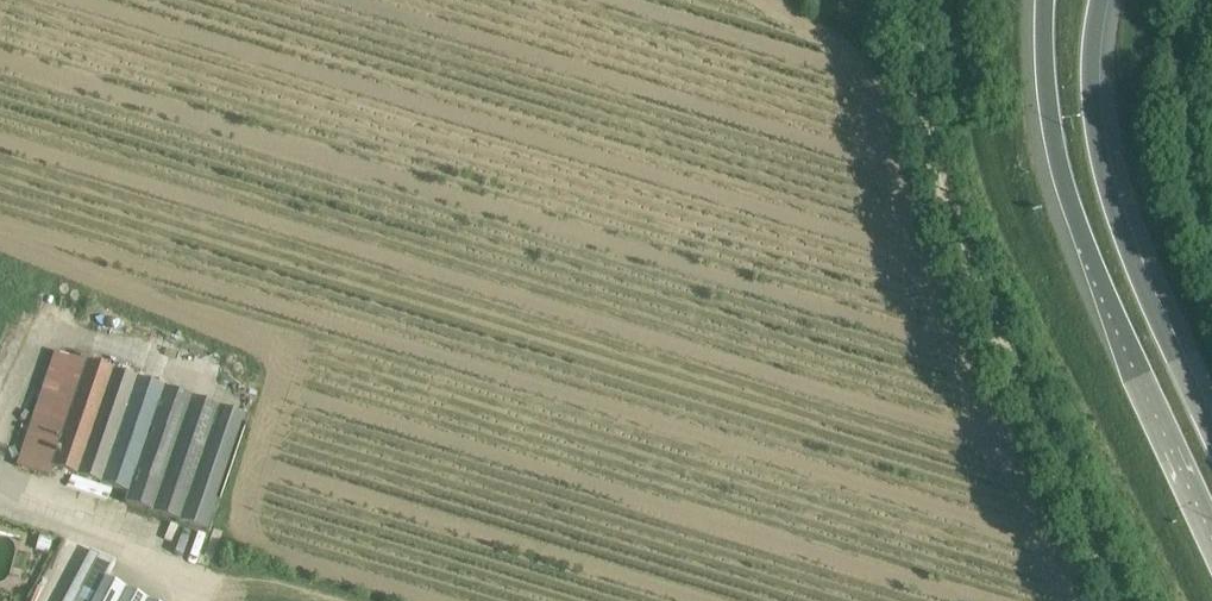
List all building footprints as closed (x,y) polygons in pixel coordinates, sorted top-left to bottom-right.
[(219,408),(56,351),(42,399),(33,426),(19,466),(49,477),(52,468),(128,494),(126,503),(209,532),(247,416),(219,408)] [(93,550),(66,600),(147,600),(105,578),(114,561),(93,550)]
